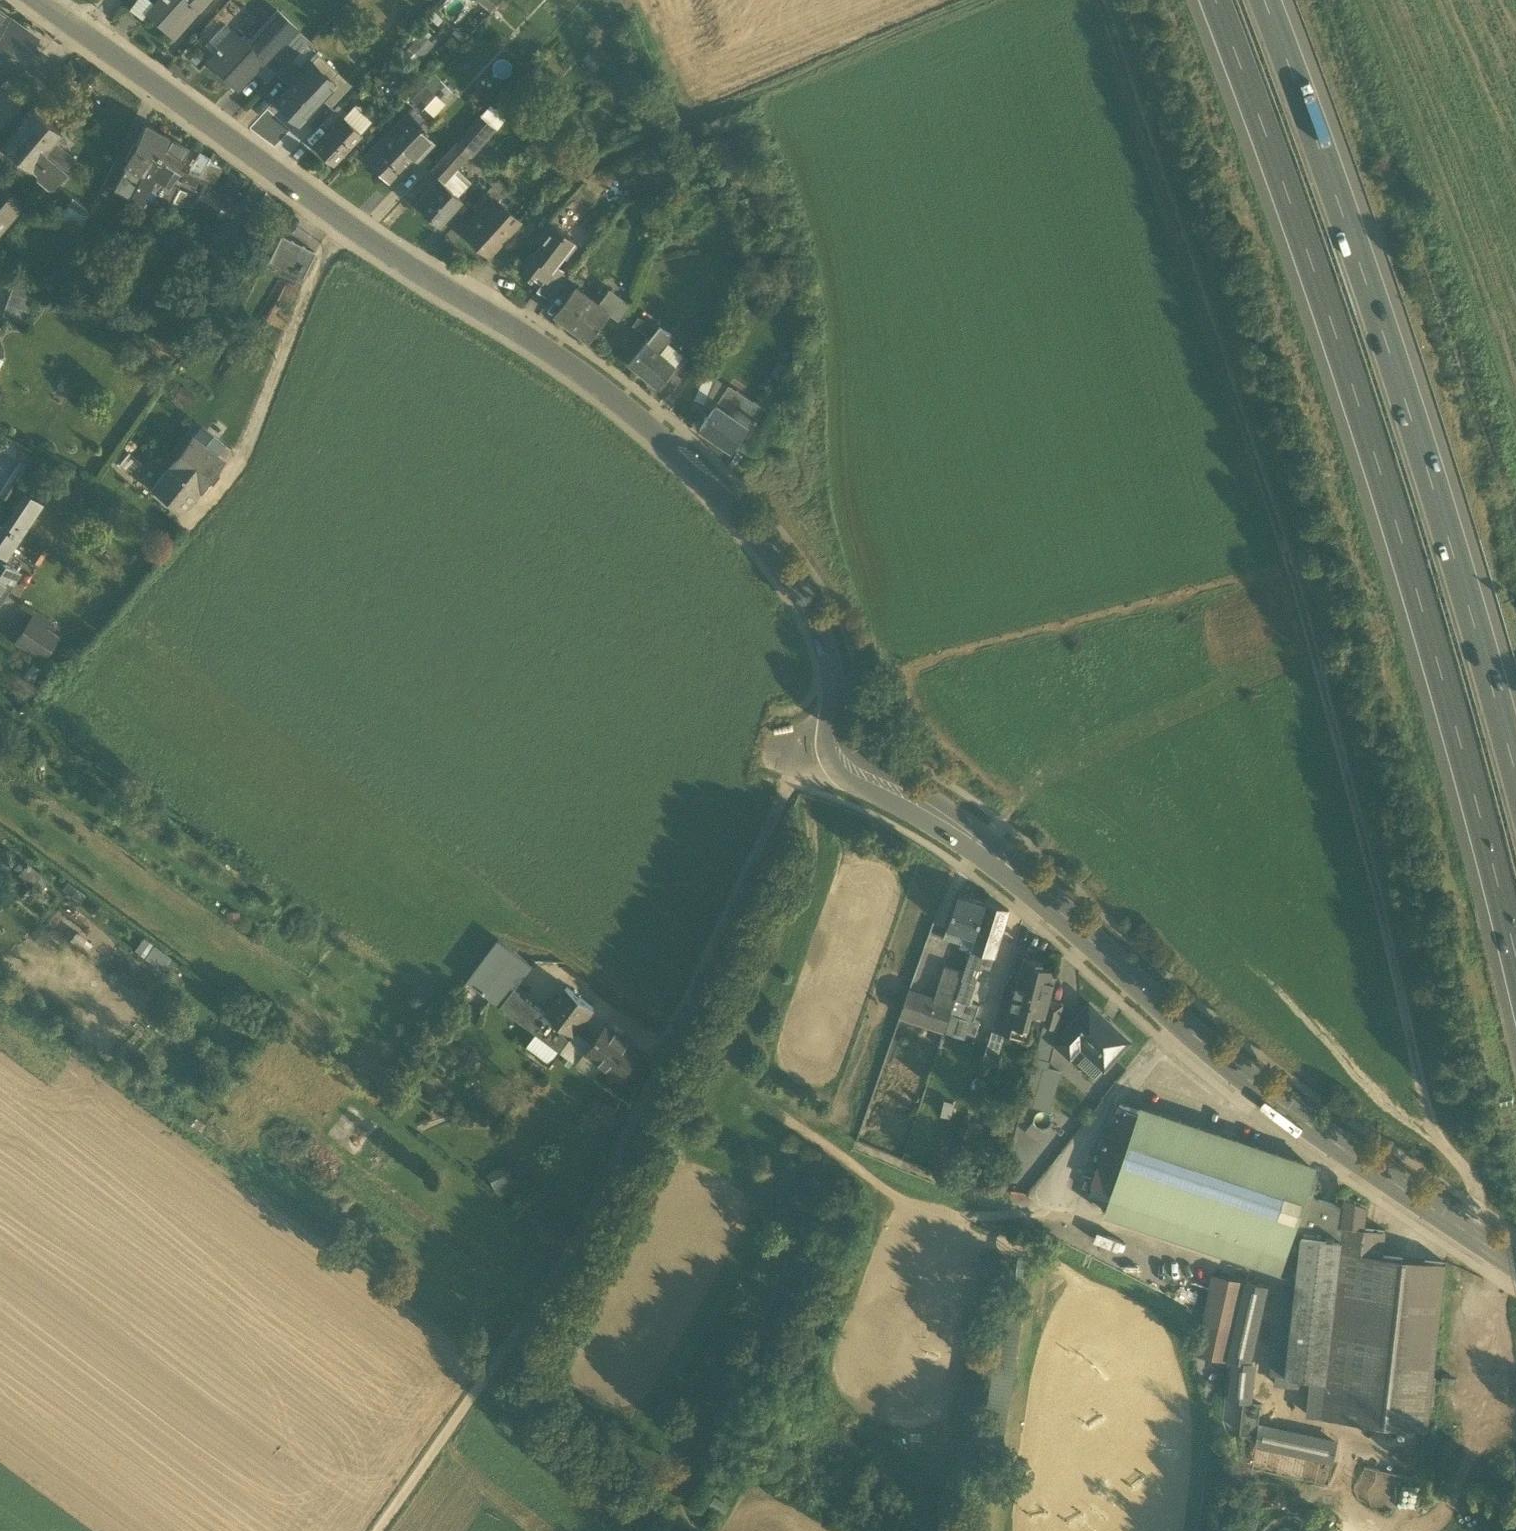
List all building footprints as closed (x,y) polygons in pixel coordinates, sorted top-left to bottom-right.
[(146,14),(154,3),(151,0),(135,0),(129,9),(143,19),(146,14)] [(167,32),(192,4),(198,10),(207,0),(159,0),(146,14),(167,32)] [(497,5),(491,0),(477,0),(490,12),(497,5)] [(9,18),(0,11),(0,30),(9,18)] [(207,61),(236,88),(254,70),(263,62),(268,57),(269,59),(285,42),(297,30),(277,11),(246,44),(234,32),(215,53),(207,61)] [(9,18),(0,30),(0,66),(11,74),(36,39),(9,18)] [(205,43),(215,53),(234,32),(224,23),(205,43)] [(298,28),(297,30),(285,42),(298,53),(307,44),(310,40),(298,28)] [(434,44),(421,32),(408,46),(421,58),(434,44)] [(275,73),(278,75),(294,58),(298,53),(285,42),(269,59),(268,57),(263,62),(275,73)] [(302,66),(315,52),(307,44),(298,53),(294,58),(302,66)] [(274,102),(297,124),(313,108),(322,98),(316,92),(336,71),(315,52),(302,66),(304,68),(297,75),(298,76),(289,85),(274,102)] [(302,66),(294,58),(278,75),(289,85),(298,76),(297,75),(304,68),(302,66)] [(263,62),(254,70),(267,82),(275,73),(263,62)] [(316,92),(322,98),(331,107),(351,85),(336,71),(316,92)] [(59,84),(68,92),(78,81),(69,73),(59,84)] [(435,94),(445,103),(454,94),(435,75),(432,78),(438,83),(432,90),(436,94),(435,94)] [(411,101),(421,110),(423,107),(435,94),(436,94),(432,90),(438,83),(432,78),(411,101)] [(435,94),(423,107),(433,116),(445,103),(435,94)] [(338,104),(322,121),(330,129),(342,116),(346,112),(338,104)] [(353,104),(346,112),(342,116),(361,134),(372,122),(353,104)] [(489,105),(480,116),(494,129),(504,118),(489,105)] [(33,109),(17,127),(45,150),(52,141),(60,132),(33,109)] [(409,113),(420,124),(424,120),(413,109),(409,113)] [(363,158),(392,186),(432,145),(415,129),(420,124),(409,113),(363,158)] [(313,147),(332,165),(361,134),(342,116),(330,129),(313,147)] [(480,116),(456,142),(469,154),(470,155),(494,129),(480,116)] [(126,162),(142,170),(151,153),(158,157),(169,139),(142,124),(124,157),(122,160),(126,162)] [(29,169),(31,166),(45,150),(17,127),(1,145),(29,169)] [(169,139),(158,157),(177,169),(189,150),(169,139)] [(45,150),(66,168),(74,159),(52,141),(45,150)] [(456,142),(429,171),(437,179),(438,178),(443,182),(456,168),(469,154),(456,142)] [(66,168),(45,150),(31,166),(38,171),(38,177),(48,185),(53,184),(56,180),(57,181),(66,169),(66,168)] [(190,169),(198,174),(207,159),(209,157),(200,152),(190,169)] [(122,160),(124,157),(117,153),(103,183),(113,188),(126,162),(122,160)] [(151,153),(142,170),(153,176),(168,185),(170,182),(177,169),(158,157),(151,153)] [(223,168),(207,159),(198,174),(197,177),(199,178),(213,183),(223,168)] [(142,170),(126,162),(113,188),(129,196),(142,170)] [(414,204),(438,226),(462,200),(461,200),(465,195),(461,192),(471,181),(456,168),(443,182),(438,178),(437,179),(414,204)] [(140,202),(153,176),(142,170),(129,196),(140,202)] [(197,177),(185,172),(180,185),(194,190),(199,178),(197,177)] [(180,188),(170,182),(168,185),(153,176),(140,202),(171,205),(180,188)] [(23,203),(0,184),(0,230),(23,203)] [(473,206),(481,214),(494,200),(496,201),(501,196),(490,187),(473,206)] [(194,207),(215,218),(223,203),(201,192),(194,207)] [(58,217),(79,234),(89,213),(73,199),(58,217)] [(464,233),(488,255),(518,221),(496,201),(494,200),(481,214),(464,233)] [(226,224),(247,235),(258,213),(236,202),(226,224)] [(548,281),(550,282),(561,268),(559,266),(566,257),(569,259),(580,245),(578,244),(571,239),(572,237),(553,222),(540,238),(545,242),(543,246),(536,254),(533,252),(520,268),(537,280),(541,274),(549,279),(548,281)] [(269,261),(303,278),(315,253),(281,236),(269,261)] [(540,291),(551,300),(570,274),(561,268),(550,282),(548,281),(544,285),(540,291)] [(537,280),(544,285),(548,281),(549,279),(541,274),(537,280)] [(31,300),(35,289),(14,281),(10,293),(31,300)] [(556,314),(591,341),(612,315),(624,299),(611,289),(599,304),(577,287),(556,314)] [(28,311),(31,300),(10,293),(6,304),(28,311)] [(624,299),(612,315),(619,320),(631,304),(624,299)] [(24,322),(28,311),(6,304),(2,315),(24,322)] [(634,325),(646,334),(652,326),(640,317),(634,325)] [(648,341),(659,350),(671,335),(660,326),(648,341)] [(630,363),(659,387),(677,365),(661,352),(659,350),(648,341),(630,363)] [(669,343),(661,352),(677,365),(685,355),(669,343)] [(782,380),(789,366),(778,360),(771,374),(782,380)] [(695,399),(706,404),(717,380),(706,375),(695,399)] [(717,404),(726,390),(730,384),(718,379),(717,380),(706,404),(714,408),(717,404)] [(726,390),(717,404),(750,428),(752,430),(766,409),(754,401),(737,390),(734,395),(726,390)] [(733,450),(750,428),(717,404),(714,408),(701,428),(733,450)] [(202,428),(193,439),(214,455),(222,444),(202,428)] [(222,461),(214,455),(193,439),(192,437),(169,467),(176,473),(168,483),(191,500),(207,480),(212,485),(219,475),(214,471),(222,461)] [(144,465),(129,453),(119,465),(135,477),(144,465)] [(152,487),(160,493),(168,483),(176,473),(169,467),(152,487)] [(160,493),(182,511),(191,500),(168,483),(160,493)] [(18,573),(3,562),(40,506),(25,496),(3,528),(0,526),(0,600),(18,573)] [(31,620),(45,629),(49,622),(35,613),(31,620)] [(45,629),(31,620),(16,642),(43,660),(58,638),(45,629)] [(20,896),(29,904),(47,883),(26,867),(20,874),(31,883),(20,896)] [(86,895),(67,881),(61,889),(80,903),(86,895)] [(964,932),(976,936),(980,924),(987,902),(960,893),(945,936),(961,941),(964,932)] [(987,902),(980,924),(1002,932),(1009,909),(987,902)] [(990,968),(1002,932),(980,924),(976,936),(972,947),(971,950),(964,973),(963,977),(976,981),(981,965),(990,968)] [(93,945),(76,932),(69,942),(86,954),(93,945)] [(964,932),(961,941),(959,947),(971,950),(972,947),(976,936),(964,932)] [(153,944),(144,937),(134,950),(144,957),(153,944)] [(467,981),(501,1007),(514,989),(532,965),(498,940),(467,981)] [(148,956),(163,968),(169,960),(154,949),(148,956)] [(1007,1023),(1028,1028),(1033,1013),(1046,1016),(1050,1000),(1058,970),(1043,966),(1044,962),(1023,957),(1013,998),(1006,1023),(1007,1023)] [(938,989),(956,995),(963,977),(964,973),(946,968),(946,966),(945,966),(945,967),(938,989)] [(979,983),(976,981),(963,977),(956,995),(956,996),(972,1002),(979,983)] [(547,1014),(574,1034),(575,1032),(594,1007),(567,987),(547,1014)] [(501,1007),(561,1051),(574,1034),(547,1014),(514,989),(501,1007)] [(900,1016),(945,1031),(945,1030),(951,1011),(956,996),(956,995),(938,989),(935,998),(909,990),(900,1016)] [(992,1029),(1004,1033),(1007,1023),(1006,1023),(1013,998),(1001,995),(992,1029)] [(969,1017),(974,1019),(979,1005),(972,1002),(956,996),(951,1011),(960,1015),(960,1014),(969,1017)] [(1044,1024),(1057,1027),(1063,1003),(1050,1000),(1046,1016),(1044,1024)] [(1088,1051),(1105,1067),(1130,1040),(1090,1003),(1055,1040),(1071,1055),(1081,1044),(1088,1051)] [(945,1030),(963,1035),(969,1017),(960,1014),(960,1015),(951,1011),(945,1030)] [(1007,1023),(1004,1033),(1025,1038),(1028,1028),(1007,1023)] [(603,1063),(623,1077),(643,1051),(607,1024),(591,1044),(588,1049),(604,1062),(603,1063)] [(1047,1058),(1049,1059),(1057,1027),(1044,1024),(1036,1056),(1047,1058)] [(1004,1033),(992,1029),(983,1062),(996,1065),(1004,1033)] [(591,1044),(575,1032),(574,1034),(561,1051),(577,1063),(588,1049),(591,1044)] [(549,1063),(558,1050),(536,1033),(526,1046),(549,1063)] [(588,1049),(577,1063),(594,1076),(603,1063),(604,1062),(588,1049)] [(1105,1067),(1088,1051),(1078,1061),(1095,1077),(1105,1067)] [(1023,1102),(1034,1105),(1045,1066),(1047,1058),(1036,1056),(1023,1102)] [(1034,1105),(1050,1110),(1061,1071),(1045,1066),(1034,1105)] [(604,1099),(599,1106),(614,1115),(619,1109),(604,1099)] [(1093,1183),(1113,1190),(1140,1110),(1120,1103),(1092,1187),(1093,1183)] [(614,1115),(599,1106),(593,1116),(602,1122),(611,1127),(617,1117),(614,1115)] [(602,1122),(593,1116),(584,1110),(577,1121),(596,1132),(602,1122)] [(1113,1190),(1288,1249),(1294,1232),(1307,1194),(1315,1170),(1140,1110),(1113,1190)] [(504,1164),(486,1173),(494,1191),(503,1197),(517,1190),(504,1164)] [(1090,1193),(1109,1200),(1113,1190),(1093,1183),(1092,1187),(1090,1193)] [(1106,1211),(1262,1264),(1265,1254),(1284,1261),(1288,1249),(1113,1190),(1109,1200),(1106,1211)] [(1296,1278),(1295,1289),(1285,1375),(1300,1377),(1310,1378),(1325,1380),(1341,1238),(1343,1225),(1345,1207),(1341,1206),(1307,1194),(1294,1232),(1301,1234),(1298,1265),(1296,1278)] [(1343,1225),(1364,1228),(1367,1206),(1345,1197),(1341,1206),(1345,1207),(1343,1225)] [(1280,1273),(1284,1261),(1265,1254),(1262,1264),(1106,1211),(1105,1213),(1280,1273)] [(1320,1417),(1427,1429),(1446,1262),(1383,1255),(1386,1230),(1364,1228),(1343,1225),(1341,1238),(1325,1380),(1320,1417)] [(1288,1249),(1284,1261),(1298,1265),(1301,1234),(1294,1232),(1288,1249)] [(1197,1354),(1227,1360),(1245,1282),(1215,1275),(1197,1354)] [(1248,1362),(1265,1286),(1247,1282),(1229,1362),(1235,1362),(1235,1361),(1248,1362)] [(1275,1374),(1285,1375),(1295,1289),(1283,1288),(1274,1374),(1275,1374)] [(1023,1313),(1001,1311),(978,1462),(1001,1465),(1023,1313)] [(1235,1361),(1235,1362),(1231,1401),(1245,1402),(1248,1402),(1252,1362),(1248,1362),(1235,1361)] [(1299,1388),(1300,1377),(1285,1375),(1275,1374),(1274,1385),(1299,1388)] [(1325,1380),(1310,1378),(1306,1416),(1320,1417),(1325,1380)] [(1242,1434),(1257,1435),(1258,1426),(1261,1403),(1248,1402),(1245,1402),(1242,1434)] [(1337,1443),(1258,1426),(1257,1435),(1256,1444),(1333,1461),(1337,1443)]
